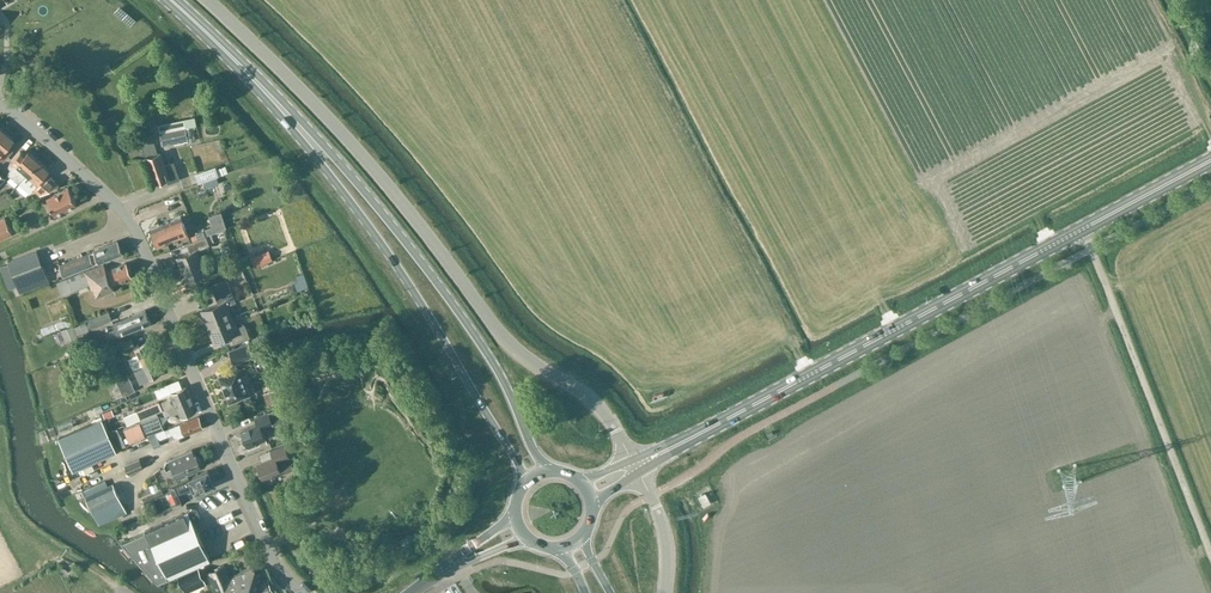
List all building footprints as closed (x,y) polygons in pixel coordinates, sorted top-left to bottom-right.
[(110,112),(103,115),(109,129),(115,126),(110,112)] [(184,119),(157,125),(162,146),(188,140),(188,139),(184,119)] [(5,159),(13,149),(9,146),(14,139),(3,131),(0,135),(0,159),(3,162),(5,159)] [(161,152),(158,153),(152,135),(139,137),(146,157),(155,184),(167,180),(169,183),(180,179),(174,161),(165,164),(161,152)] [(19,183),(39,160),(28,151),(23,158),(18,154),(10,163),(9,167),(11,169),(7,173),(19,183)] [(33,189),(40,194),(59,184),(46,174),(49,170),(39,160),(19,183),(30,193),(33,189)] [(225,165),(217,168),(220,175),(227,172),(225,165)] [(212,185),(210,179),(204,182),(206,188),(212,185)] [(47,198),(55,214),(76,204),(69,188),(47,198)] [(213,226),(204,229),(206,236),(211,234),(215,233),(221,230),(227,228),(221,212),(209,216),(213,226)] [(13,234),(5,217),(0,220),(0,240),(13,234)] [(158,246),(189,234),(182,217),(151,229),(158,246)] [(204,229),(196,232),(198,239),(200,238),(206,236),(204,229)] [(209,244),(209,243),(214,242),(211,234),(206,236),(200,238),(198,239),(191,242),(189,243),(192,251),(177,257),(182,272),(184,272),(188,281),(207,273),(197,249),(209,244)] [(98,262),(99,263),(122,254),(117,241),(93,251),(94,252),(60,265),(64,275),(98,262)] [(20,294),(50,282),(37,251),(7,262),(20,294)] [(115,291),(112,284),(131,277),(125,263),(106,270),(104,264),(56,283),(61,296),(89,284),(92,290),(93,289),(97,298),(115,291)] [(236,302),(229,284),(228,282),(217,286),(216,285),(212,287),(218,303),(200,310),(207,326),(233,316),(228,305),(236,302)] [(295,284),(288,286),(290,293),(297,290),(295,284)] [(105,333),(108,340),(150,323),(145,310),(113,323),(115,329),(105,333)] [(90,329),(89,328),(112,319),(109,312),(73,326),(73,325),(56,332),(58,336),(63,334),(65,340),(77,335),(77,334),(90,329)] [(234,344),(250,337),(245,324),(237,327),(233,316),(207,326),(213,343),(231,336),(234,344)] [(43,335),(72,324),(69,317),(40,328),(43,335)] [(268,338),(266,333),(251,338),(253,343),(268,338)] [(140,384),(161,374),(146,343),(139,347),(138,344),(134,345),(131,339),(117,345),(120,352),(126,350),(128,349),(132,357),(128,358),(140,384)] [(234,364),(254,356),(249,342),(229,350),(234,364)] [(269,356),(261,359),(264,367),(272,364),(269,356)] [(76,360),(71,362),(74,369),(79,367),(76,360)] [(218,375),(229,403),(250,394),(243,375),(248,373),(245,366),(240,368),(239,366),(218,375)] [(124,396),(135,391),(128,374),(116,380),(116,381),(109,384),(116,398),(123,395),(124,396)] [(166,382),(154,387),(157,394),(169,389),(166,382)] [(270,388),(276,405),(285,402),(279,385),(270,388)] [(167,408),(191,398),(186,386),(170,393),(172,397),(162,402),(165,409),(167,408)] [(180,417),(196,411),(191,398),(167,408),(170,416),(178,412),(180,417)] [(135,412),(124,416),(127,424),(162,410),(163,410),(159,402),(135,412)] [(101,405),(95,407),(98,413),(104,410),(101,405)] [(266,439),(262,429),(262,428),(273,424),(274,426),(285,422),(280,407),(268,412),(269,412),(255,418),(257,424),(241,430),(248,446),(249,445),(250,447),(258,444),(258,442),(266,439)] [(106,420),(114,416),(111,410),(103,414),(106,420)] [(146,436),(164,429),(158,414),(140,422),(124,429),(130,442),(145,436),(146,436)] [(173,434),(175,439),(203,428),(198,416),(165,430),(168,436),(173,434)] [(116,451),(101,418),(59,437),(74,470),(116,451)] [(117,429),(112,431),(116,439),(122,436),(117,429)] [(154,449),(161,446),(156,435),(150,438),(154,449)] [(274,475),(281,473),(281,474),(294,469),(284,446),(271,451),(273,457),(257,464),(262,479),(264,479),(265,481),(274,478),(274,475)] [(172,468),(177,479),(195,472),(193,468),(200,464),(196,454),(194,454),(192,450),(165,461),(164,466),(166,470),(172,468)] [(258,459),(269,457),(268,450),(257,452),(258,459)] [(144,468),(140,459),(140,458),(124,465),(128,474),(144,468)] [(188,479),(170,487),(177,503),(186,500),(197,496),(206,492),(204,488),(214,484),(208,471),(188,479)] [(108,486),(108,485),(105,481),(83,491),(99,525),(127,513),(113,483),(108,486)] [(156,508),(147,513),(149,517),(159,513),(156,508)] [(140,533),(122,541),(158,582),(167,578),(177,574),(178,576),(198,567),(197,565),(210,559),(195,524),(198,523),(199,520),(200,517),(197,512),(195,510),(192,510),(189,511),(188,510),(149,528),(145,530),(145,531),(140,533)] [(283,571),(288,567),(282,558),(277,561),(283,571)] [(243,571),(230,577),(224,564),(206,572),(215,592),(242,592),(244,592),(240,582),(246,579),(243,571)] [(274,592),(268,578),(263,581),(259,573),(256,574),(253,566),(243,571),(246,579),(240,582),(244,592),(242,592),(272,592),(274,592)] [(198,567),(178,576),(183,588),(203,579),(198,567)]
